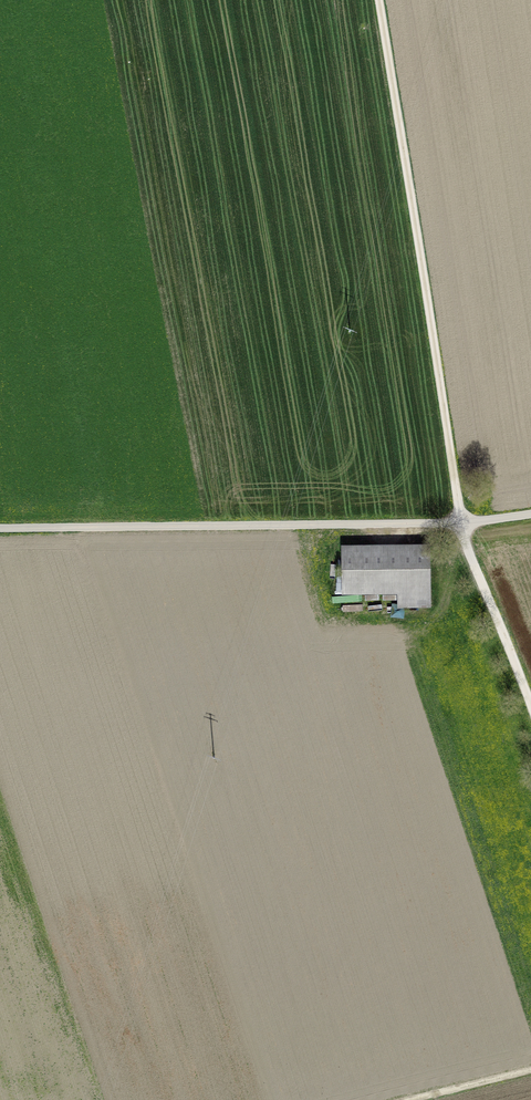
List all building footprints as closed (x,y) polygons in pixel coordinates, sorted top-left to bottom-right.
[(423,552),(346,555),(347,589),(425,586),(423,552)]
